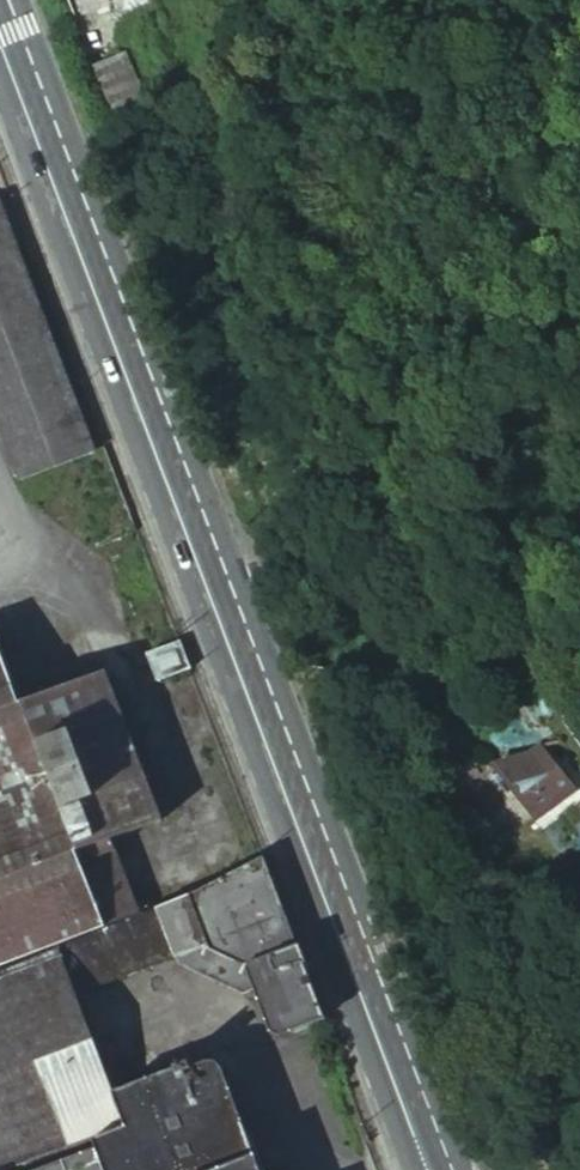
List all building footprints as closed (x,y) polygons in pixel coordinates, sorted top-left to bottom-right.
[(126,51),(93,66),(111,106),(144,91),(126,51)] [(18,477),(92,450),(0,210),(0,430),(18,477)] [(189,665),(180,643),(147,656),(158,683),(191,670),(189,665)] [(104,929),(70,839),(47,777),(19,707),(0,656),(0,970),(104,929)] [(70,839),(104,929),(139,916),(113,842),(165,821),(107,675),(36,700),(26,705),(19,707),(47,777),(70,839)] [(562,748),(556,738),(551,739),(539,742),(549,755),(562,748)] [(549,755),(539,742),(536,743),(534,744),(529,747),(524,749),(498,757),(490,759),(535,816),(571,787),(549,755)] [(263,856),(185,900),(180,903),(174,906),(170,908),(151,916),(40,960),(0,976),(0,1169),(264,1169),(244,1119),(240,1120),(220,1068),(218,1066),(216,1065),(212,1063),(209,1063),(206,1064),(190,1069),(188,1063),(114,1091),(79,999),(176,960),(178,962),(203,952),(210,951),(217,951),(224,953),(232,956),(239,959),(242,962),(245,966),(246,968),(249,976),(274,1039),(325,1020),(268,870),(263,856)]
